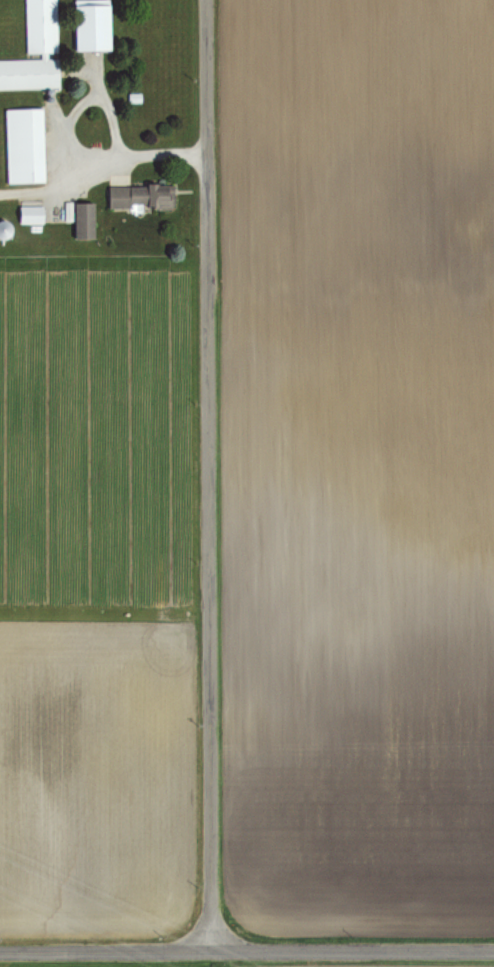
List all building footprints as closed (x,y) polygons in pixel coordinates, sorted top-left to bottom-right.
[(61,89),(60,56),(58,0),(27,0),(29,54),(44,54),(44,61),(0,62),(0,90),(61,89)] [(74,50),(104,50),(104,19),(74,19),(74,50)] [(8,109),(9,183),(47,183),(46,108),(8,109)] [(111,186),(112,209),(176,208),(176,184),(111,186)] [(98,202),(77,202),(77,238),(98,238),(98,202)] [(46,206),(22,206),(22,224),(46,224),(46,206)] [(0,222),(0,238),(14,238),(14,222),(0,222)]
